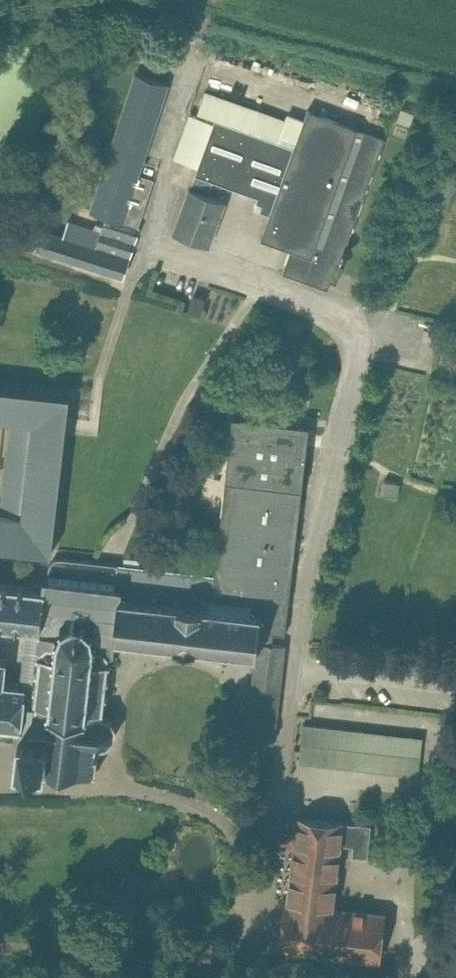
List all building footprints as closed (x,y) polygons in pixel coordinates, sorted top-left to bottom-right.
[(64,236),(43,229),(37,247),(123,275),(139,226),(138,226),(154,178),(139,173),(169,83),(136,72),(89,214),(105,220),(103,225),(96,223),(94,229),(69,220),(64,236)] [(340,264),(386,137),(308,109),(308,110),(303,109),(298,122),(206,89),(198,110),(216,117),(214,121),(190,112),(175,154),(199,162),(196,172),(197,173),(191,187),(190,187),(173,232),(210,245),(226,200),(209,194),(214,179),(259,195),(254,206),(271,212),(262,237),(292,248),(283,272),(329,288),(331,281),(337,283),(344,265),(340,264)] [(189,309),(200,313),(205,298),(194,294),(189,309)] [(52,552),(71,394),(0,386),(0,423),(10,424),(0,512),(0,546),(52,552)] [(273,641),(275,631),(287,632),(310,425),(234,416),(215,574),(61,556),(58,557),(55,558),(53,560),(52,562),(51,563),(50,577),(44,576),(43,586),(0,581),(0,623),(27,626),(21,683),(6,681),(8,658),(0,657),(0,725),(20,727),(16,764),(96,773),(100,743),(108,742),(115,733),(116,724),(111,714),(106,712),(107,709),(103,709),(106,679),(107,676),(109,663),(107,655),(109,656),(111,656),(113,655),(114,654),(116,635),(175,641),(175,642),(256,651),(247,737),(274,740),(285,643),(273,641)] [(385,479),(382,493),(398,497),(401,483),(385,479)] [(303,723),(301,744),(362,751),(364,730),(303,723)] [(399,755),(397,772),(418,775),(420,757),(399,755)] [(368,856),(372,824),(299,816),(290,903),(286,902),(281,946),(379,957),(384,914),(331,908),(339,841),(355,843),(354,855),(368,856)]
